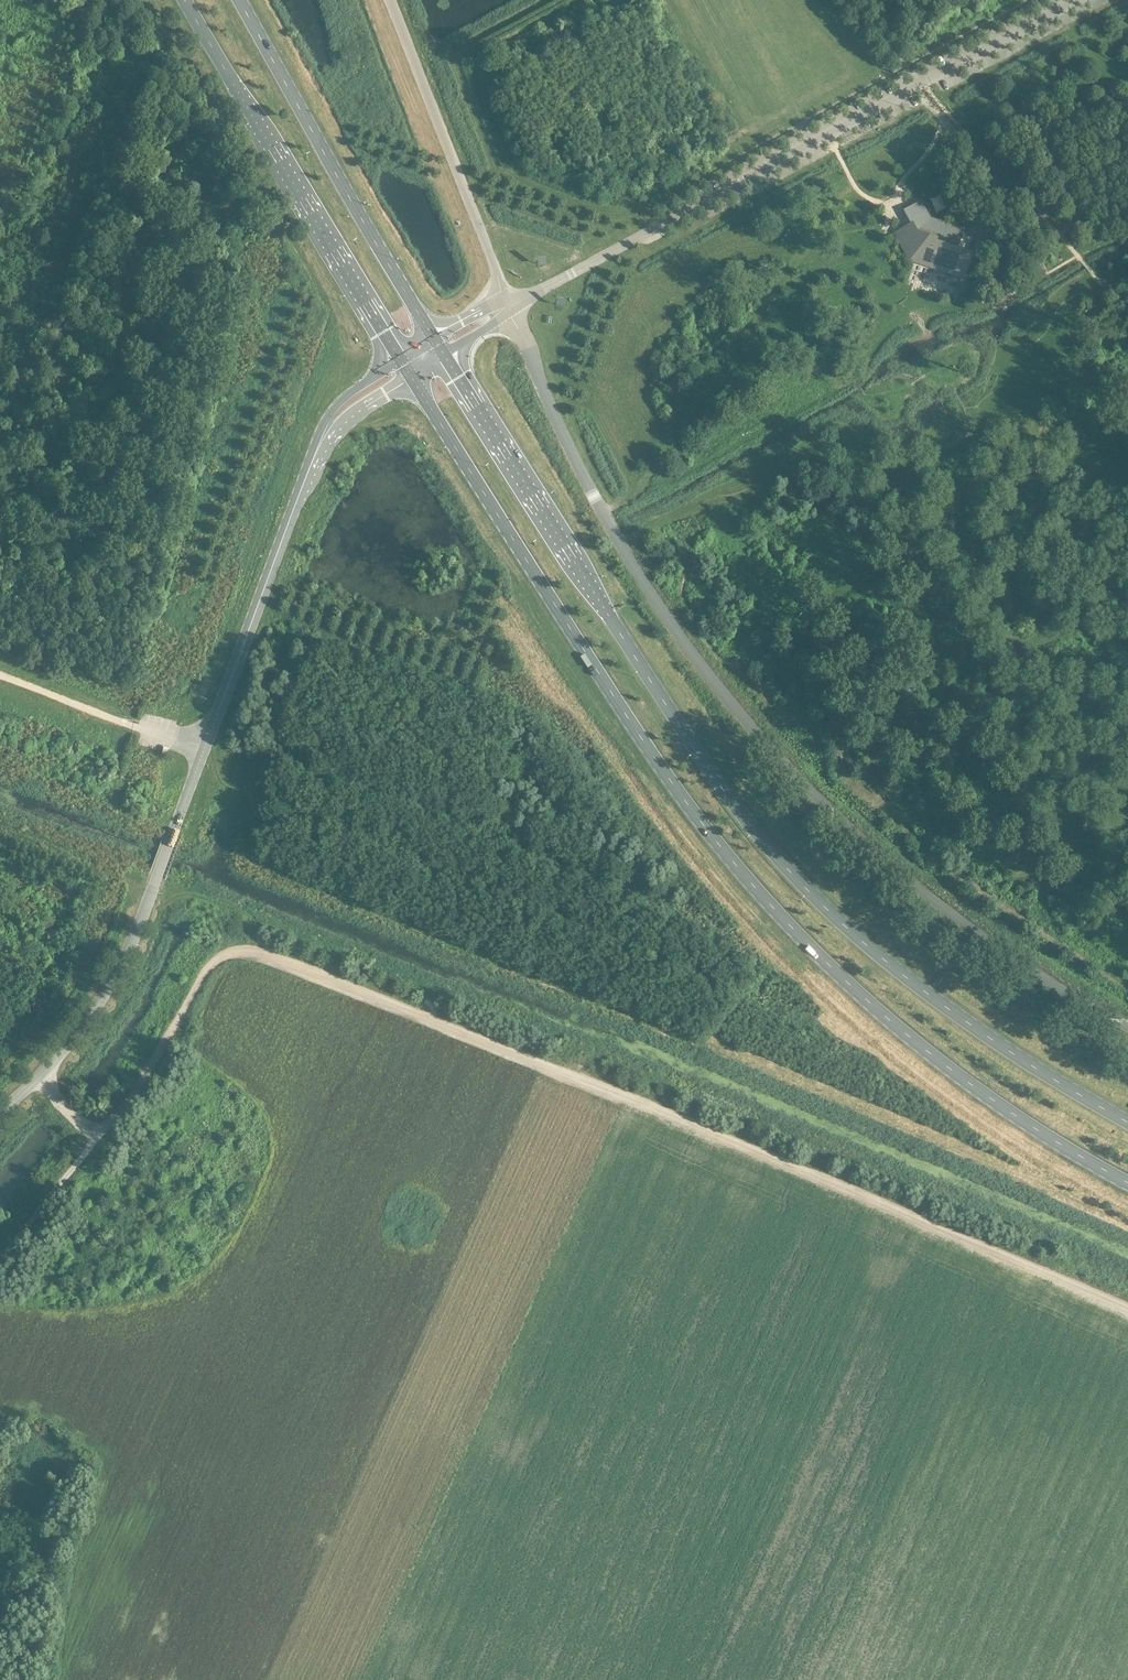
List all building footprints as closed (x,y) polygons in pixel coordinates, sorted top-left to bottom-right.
[(922,201),(904,211),(911,224),(897,232),(912,259),(965,277),(973,255),(958,250),(965,230),(931,218),(922,201)]
